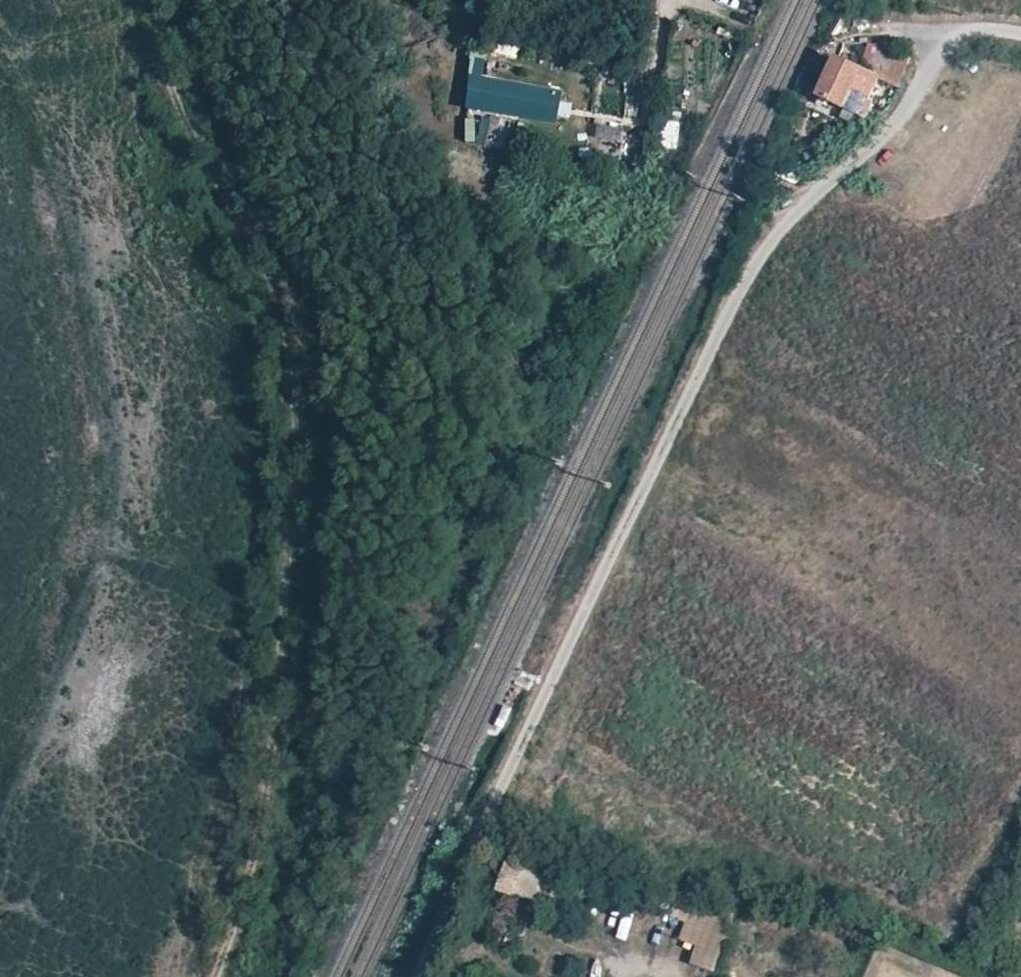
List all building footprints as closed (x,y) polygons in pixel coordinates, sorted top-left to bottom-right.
[(481,59),(469,59),(469,109),(557,128),(558,120),(568,122),(571,110),(561,108),(563,97),(481,80),(481,59)] [(882,83),(838,62),(819,100),(867,123),(874,109),(870,107),(882,83)] [(495,146),(501,119),(475,113),(469,140),(495,146)] [(678,149),(682,122),(665,119),(661,147),(678,149)] [(517,892),(528,895),(534,879),(524,875),(525,871),(507,866),(499,889),(516,895),(517,892)] [(689,903),(680,940),(697,944),(692,964),(717,970),(731,913),(689,903)]
